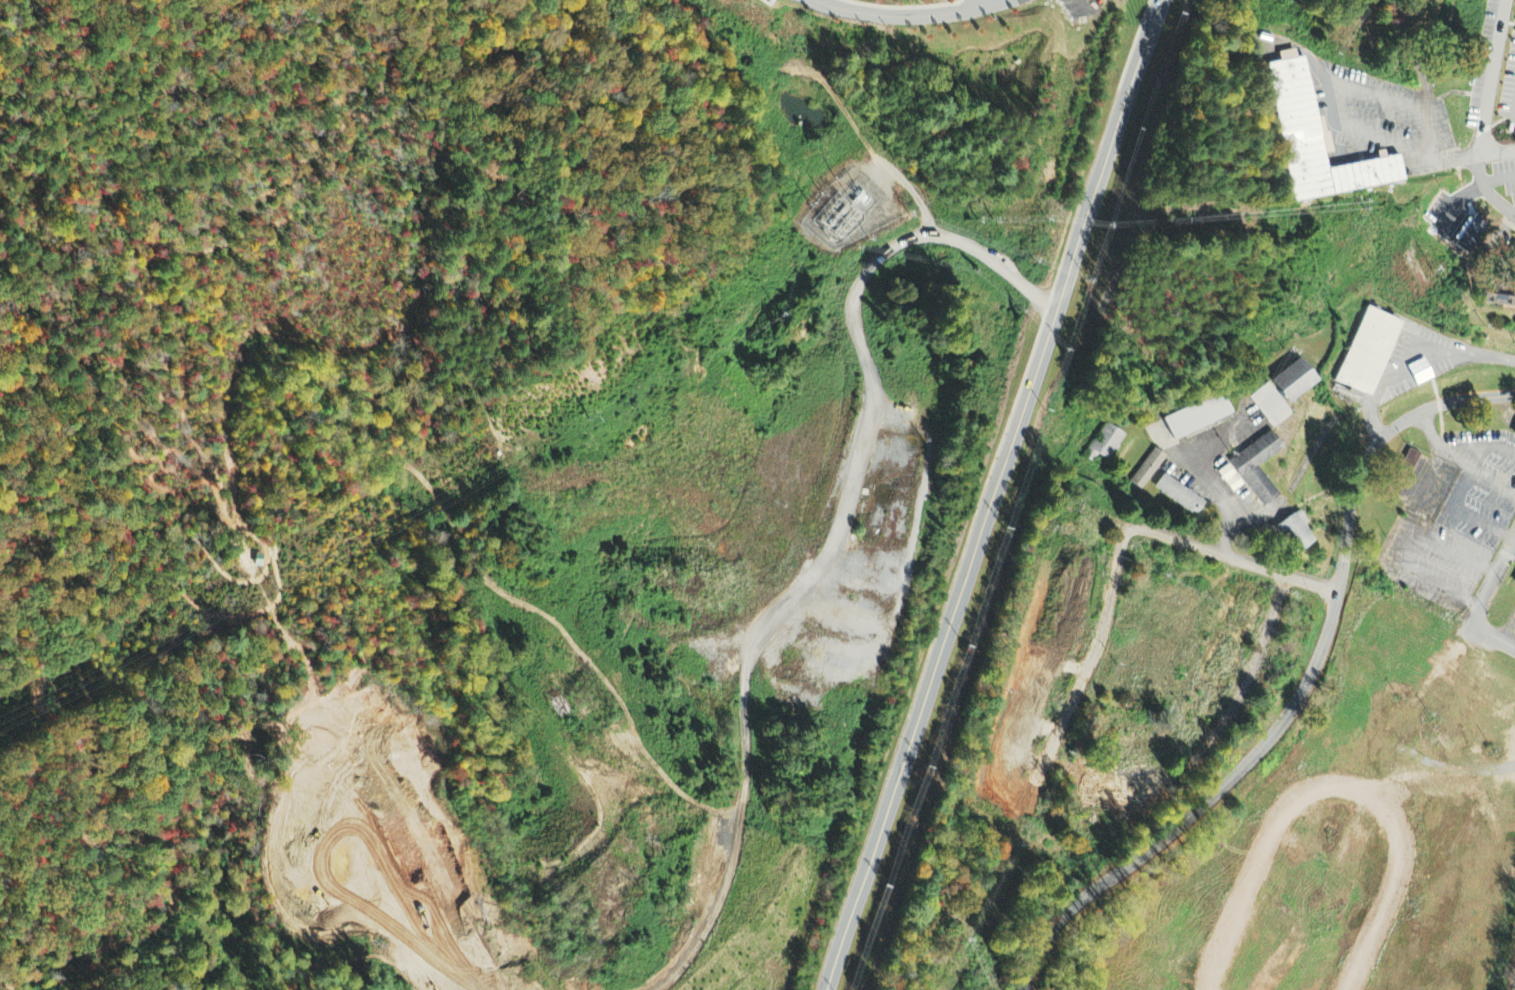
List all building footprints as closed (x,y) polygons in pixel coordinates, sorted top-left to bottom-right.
[(1293,202),(1405,184),(1400,157),(1328,169),(1325,155),(1333,154),(1330,133),(1325,133),(1323,118),(1317,119),(1306,58),(1298,59),(1297,50),(1280,53),(1281,63),(1271,65),(1293,202)] [(1487,224),(1474,215),(1453,247),(1467,255),(1487,224)] [(1511,291),(1477,290),(1476,305),(1511,307),(1511,291)] [(1403,322),(1368,308),(1337,384),(1372,399),(1403,322)] [(1248,397),(1270,430),(1291,416),(1284,405),(1315,384),(1300,361),(1248,397)] [(1164,419),(1173,441),(1233,416),(1224,394),(1164,419)] [(1108,463),(1127,436),(1109,424),(1085,459),(1094,465),(1099,457),(1108,463)] [(1228,460),(1259,509),(1277,498),(1257,465),(1280,451),(1270,434),(1228,460)] [(1132,485),(1145,492),(1165,456),(1153,449),(1132,485)] [(1216,474),(1232,495),(1243,486),(1227,465),(1216,474)] [(1206,504),(1165,475),(1155,489),(1196,518),(1206,504)] [(1306,525),(1298,512),(1275,527),(1293,556),(1312,544),(1303,528),(1306,525)]
